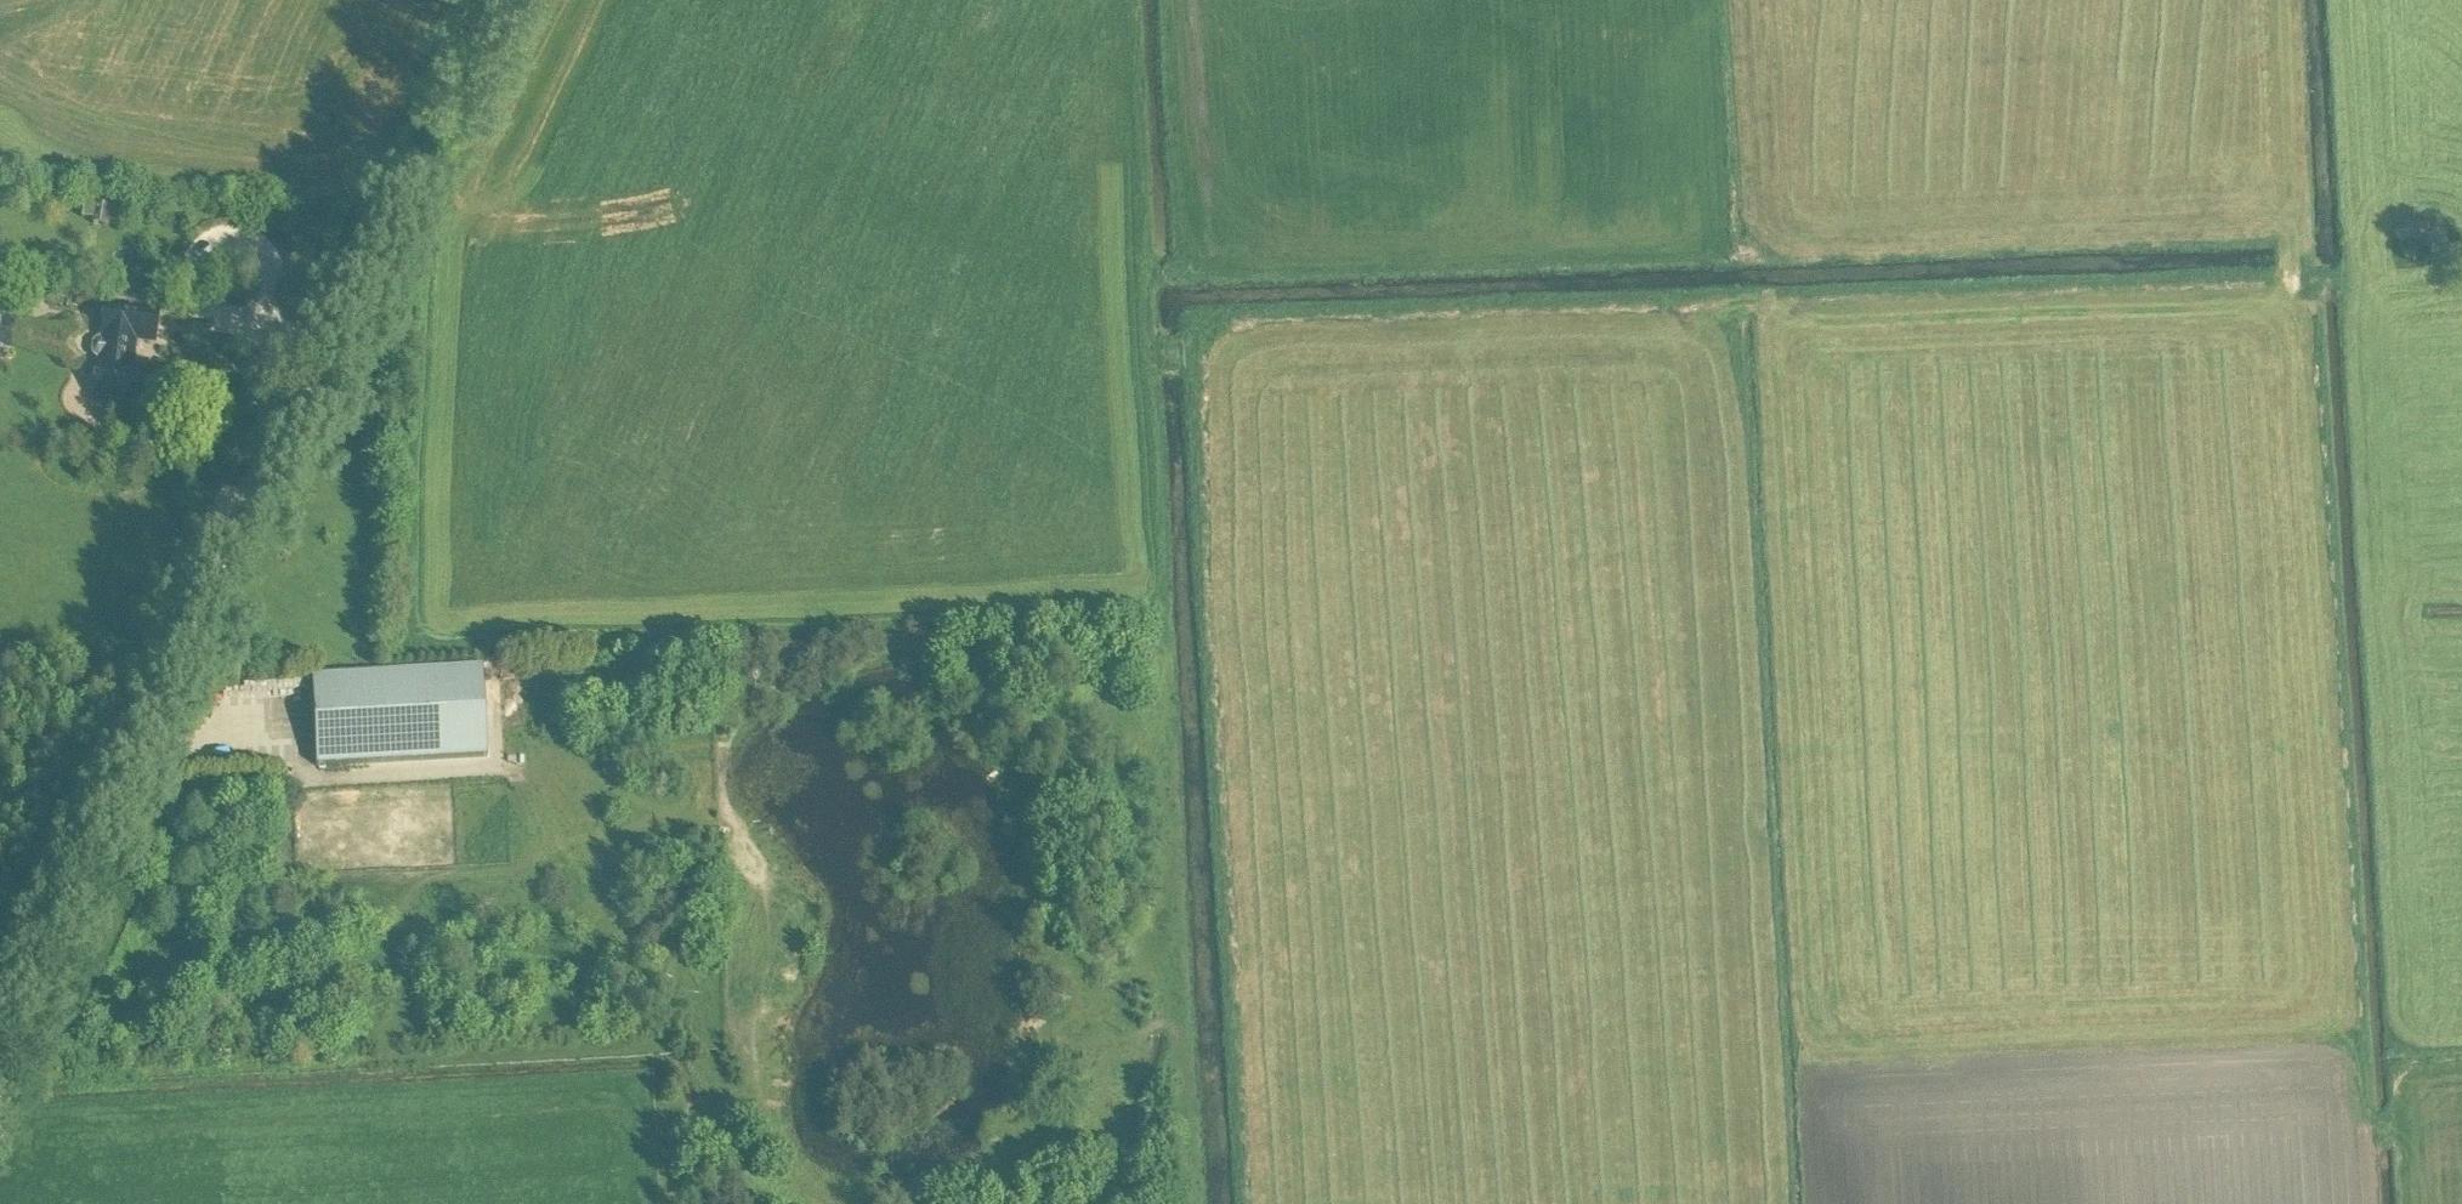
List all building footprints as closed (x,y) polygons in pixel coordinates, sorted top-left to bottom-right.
[(120,212),(83,207),(81,220),(93,222),(92,228),(106,230),(107,225),(118,226),(120,212)] [(149,370),(132,368),(135,345),(156,347),(161,312),(103,304),(98,342),(93,343),(90,347),(89,357),(92,361),(96,363),(92,398),(172,408),(176,376),(149,373),(149,370)] [(311,680),(316,768),(486,759),(481,671),(311,680)]
